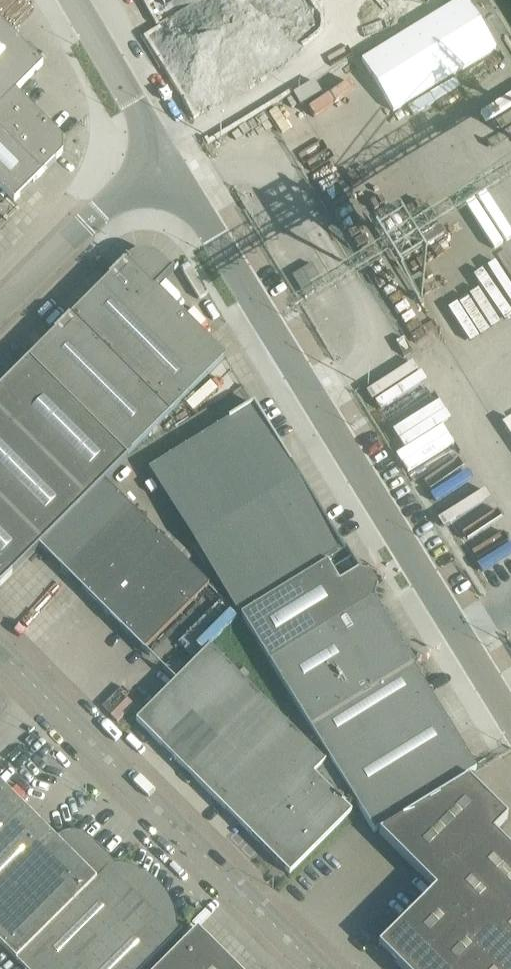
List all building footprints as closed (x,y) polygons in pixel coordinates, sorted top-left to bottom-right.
[(14,202),(61,155),(63,153),(63,139),(57,133),(48,124),(16,92),(43,65),(0,22),(0,188),(14,202)] [(204,123),(198,143),(247,120),(241,108),(239,116),(231,120),(225,109),(206,103),(214,76),(203,54),(193,51),(187,53),(172,49),(166,36),(166,34),(161,36),(152,33),(193,120),(204,123)] [(293,94),(300,105),(321,93),(314,81),(293,94)] [(127,260),(29,358),(127,457),(226,358),(156,288),(174,270),(173,269),(172,271),(160,259),(158,257),(156,256),(152,254),(150,253),(146,253),(143,253),(139,253),(137,254),(135,254),(133,255),(131,256),(129,258),(128,259),(126,258),(125,259),(127,260)] [(304,291),(324,285),(317,263),(297,270),(304,291)] [(104,481),(128,457),(127,457),(29,358),(26,361),(0,387),(0,414),(86,499),(104,481)] [(195,441),(149,469),(221,585),(239,615),(342,549),(254,405),(195,441)] [(39,546),(86,499),(0,414),(0,585),(39,546)] [(104,481),(86,499),(39,546),(144,650),(209,585),(104,481)] [(342,549),(239,615),(269,662),(361,811),(374,833),(378,830),(466,776),(476,770),(414,669),(415,669),(414,668),(373,600),(374,599),(377,586),(370,573),(356,570),(354,566),(341,573),(336,565),(348,557),(343,548),(342,549)] [(354,566),(348,557),(336,565),(341,573),(354,566)] [(136,720),(290,874),(352,812),(347,808),(354,801),(335,772),(325,762),(210,646),(136,720)] [(468,779),(379,833),(435,889),(378,946),(402,968),(510,968),(510,850),(493,833),(507,818),(468,779)] [(24,968),(143,968),(172,940),(183,929),(182,928),(179,931),(176,934),(170,930),(170,925),(169,921),(168,917),(167,913),(166,909),(164,905),(162,901),(160,898),(157,894),(154,891),(151,888),(148,885),(145,883),(141,881),(137,879),(133,877),(129,875),(125,874),(121,873),(117,873),(113,872),(85,844),(83,843),(81,842),(79,841),(77,840),(75,840),(73,839),(71,839),(69,840),(67,840),(65,841),(63,842),(61,844),(55,838),(0,782),(0,945),(24,968)] [(179,947),(158,968),(237,968),(197,929),(179,947)]
